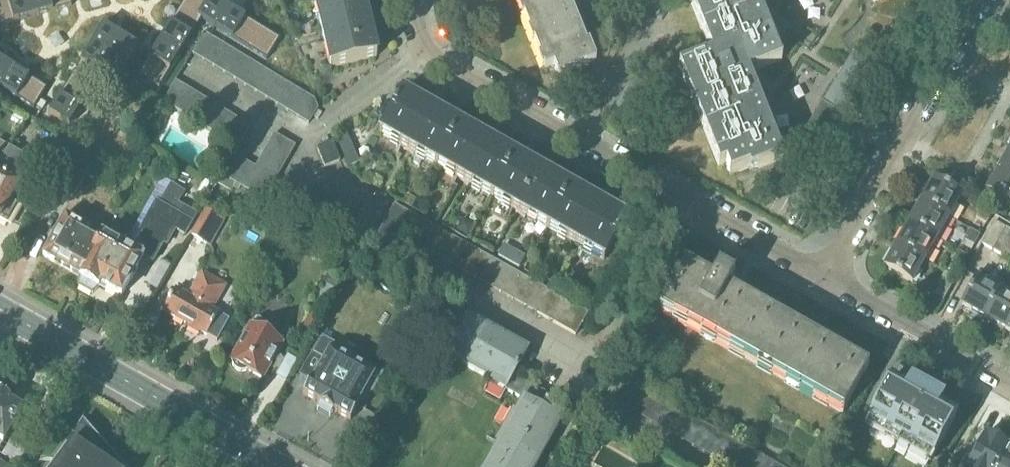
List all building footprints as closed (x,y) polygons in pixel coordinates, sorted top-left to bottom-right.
[(25,65),(246,0),(6,0),(25,65)] [(331,68),(377,57),(363,0),(339,0),(316,6),(331,68)] [(545,69),(554,66),(558,77),(596,61),(589,43),(586,44),(568,0),(517,0),(545,69)] [(712,54),(711,54),(712,55),(705,58),(705,57),(679,67),(679,68),(680,68),(718,166),(719,168),(726,165),(730,174),(729,174),(730,176),(749,168),(749,167),(755,165),(757,169),(783,158),(782,157),(749,73),(755,70),(756,71),(782,61),(781,59),(757,0),(690,0),(712,54)] [(160,41),(181,54),(201,20),(181,7),(160,41)] [(228,8),(215,28),(267,60),(280,39),(228,8)] [(103,25),(91,46),(111,59),(126,68),(138,47),(103,25)] [(203,60),(216,39),(208,34),(205,33),(203,36),(193,54),(203,60)] [(226,45),(216,39),(203,60),(214,66),(226,45)] [(181,54),(160,41),(138,75),(159,88),(181,54)] [(237,52),(226,45),(214,66),(224,73),(237,52)] [(70,80),(90,93),(111,59),(91,46),(70,80)] [(235,79),(247,58),(237,52),(224,73),(235,79)] [(853,52),(823,101),(842,113),(872,63),(853,52)] [(258,65),(247,58),(235,79),(245,86),(258,65)] [(12,68),(0,60),(0,88),(12,68)] [(256,92),(268,71),(258,65),(245,86),(256,92)] [(0,88),(0,89),(34,110),(47,89),(12,68),(0,88)] [(279,77),(268,71),(256,92),(266,98),(279,77)] [(289,84),(279,77),(266,98),(277,105),(289,84)] [(70,80),(48,114),(69,127),(90,93),(70,80)] [(163,101),(174,108),(187,87),(176,81),(163,101)] [(287,111),(300,90),(289,84),(277,105),(287,111)] [(174,108),(184,114),(197,94),(187,87),(174,108)] [(310,97),(300,90),(287,111),(298,117),(310,97)] [(379,133),(436,165),(460,123),(458,122),(457,123),(437,112),(438,111),(426,104),(425,105),(405,94),(405,93),(403,92),(379,133)] [(184,114),(195,121),(208,100),(197,94),(184,114)] [(318,108),(314,99),(310,97),(298,117),(309,124),(318,108)] [(195,121),(206,128),(218,107),(208,100),(195,121)] [(206,128),(216,134),(229,113),(218,107),(206,128)] [(216,134),(227,141),(240,120),(229,113),(216,134)] [(227,141),(237,147),(250,127),(240,120),(227,141)] [(494,143),(492,142),(481,135),(481,136),(461,125),(462,124),(460,123),(436,165),(491,197),(515,155),(513,154),(513,155),(493,144),(494,143)] [(289,158),(295,147),(276,136),(270,146),(289,158)] [(9,148),(9,147),(0,142),(0,164),(9,148)] [(333,143),(318,149),(325,168),(341,162),(333,143)] [(270,146),(264,157),(283,168),(289,158),(270,146)] [(7,223),(15,209),(38,165),(9,148),(0,164),(0,220),(7,223)] [(999,168),(998,168),(1009,175),(1009,148),(1006,156),(1007,156),(1000,167),(999,167),(999,168)] [(233,182),(245,162),(234,154),(222,176),(233,182)] [(491,197),(547,228),(570,186),(569,185),(568,186),(549,175),(549,174),(537,167),(537,168),(516,157),(517,156),(515,155),(491,197)] [(283,168),(264,157),(257,168),(277,179),(283,168)] [(257,169),(245,162),(233,182),(245,189),(251,178),(257,169)] [(257,168),(257,169),(251,178),(271,189),(277,179),(257,168)] [(987,189),(986,190),(1009,204),(1009,175),(998,168),(993,177),(994,178),(988,189),(987,188),(987,189)] [(200,193),(208,197),(210,198),(220,177),(210,172),(203,187),(200,193)] [(264,200),(271,189),(251,178),(245,189),(264,200)] [(921,200),(920,202),(948,218),(962,195),(933,179),(927,189),(929,190),(922,201),(921,200)] [(79,277),(77,285),(92,293),(98,288),(100,284),(121,296),(130,280),(131,280),(137,269),(136,269),(143,257),(153,261),(164,241),(167,242),(174,230),(184,236),(196,214),(176,204),(182,192),(168,184),(157,204),(154,203),(134,239),(138,241),(133,250),(124,244),(127,239),(105,227),(97,243),(89,257),(90,258),(79,277)] [(314,185),(308,196),(329,208),(335,197),(314,185)] [(605,205),(604,205),(593,198),(592,199),(572,188),(572,187),(570,186),(547,228),(604,261),(628,219),(625,217),(624,218),(604,206),(605,205)] [(308,196),(302,207),(323,219),(329,208),(308,196)] [(356,209),(335,197),(329,208),(350,220),(356,209)] [(65,216),(43,256),(79,277),(90,258),(89,257),(97,243),(105,227),(111,218),(75,199),(65,216)] [(908,224),(936,240),(948,218),(920,202),(915,211),(916,211),(910,222),(909,222),(908,224)] [(388,215),(410,226),(416,216),(394,204),(388,215)] [(188,234),(199,241),(205,230),(213,235),(222,219),(203,208),(188,234)] [(981,209),(975,219),(986,226),(992,215),(981,209)] [(410,226),(388,215),(383,225),(404,237),(410,226)] [(404,239),(411,243),(424,243),(424,220),(416,216),(404,239)] [(437,227),(424,220),(424,243),(424,250),(437,250),(437,227)] [(994,222),(981,246),(1009,262),(1009,231),(994,222)] [(897,243),(895,245),(924,262),(936,240),(908,224),(903,232),(904,233),(898,244),(897,243)] [(404,237),(383,225),(377,236),(398,248),(404,237)] [(437,227),(437,250),(437,257),(449,257),(449,235),(437,227)] [(979,236),(968,230),(963,241),(973,246),(979,236)] [(449,235),(449,257),(449,264),(462,264),(462,241),(449,235)] [(398,248),(377,236),(371,247),(392,258),(398,248)] [(462,241),(462,264),(462,271),(474,271),(474,249),(462,241)] [(502,245),(497,255),(503,258),(509,248),(502,245)] [(884,265),(884,266),(884,267),(912,283),(924,262),(895,245),(891,254),(892,255),(885,266),(884,265)] [(487,256),(474,249),(474,271),(474,278),(487,278),(487,256)] [(956,252),(950,263),(961,269),(967,258),(956,252)] [(487,256),(487,278),(487,285),(500,285),(500,263),(487,256)] [(171,266),(163,261),(149,285),(157,290),(171,266)] [(512,270),(500,263),(500,285),(500,292),(512,292),(512,270)] [(735,298),(743,284),(718,269),(712,279),(684,263),(658,309),(843,413),(868,368),(866,367),(864,371),(735,298)] [(948,266),(945,272),(951,275),(954,269),(948,266)] [(512,270),(512,292),(512,299),(525,299),(525,277),(512,270)] [(982,318),(985,319),(1001,290),(986,282),(990,275),(982,270),(978,277),(961,306),(971,312),(972,310),(983,316),(982,318)] [(187,296),(175,289),(163,311),(189,326),(188,327),(199,333),(200,332),(205,335),(206,334),(215,340),(223,326),(224,327),(228,320),(217,314),(218,313),(211,309),(224,285),(201,272),(187,296)] [(956,278),(951,275),(945,272),(932,294),(943,300),(956,278)] [(525,277),(525,299),(525,306),(537,306),(537,283),(525,277)] [(576,335),(588,313),(588,312),(537,283),(537,306),(537,305),(541,307),(537,313),(576,335)] [(1001,290),(985,319),(993,324),(994,323),(1005,329),(1004,330),(1007,331),(1009,326),(1009,295),(1001,290)] [(311,330),(308,336),(310,337),(320,320),(332,299),(325,295),(313,316),(312,315),(305,327),(311,330)] [(522,399),(530,384),(518,377),(519,375),(515,373),(528,350),(527,349),(469,317),(468,316),(468,317),(457,311),(446,332),(456,338),(446,357),(447,357),(447,356),(506,388),(506,390),(522,399)] [(231,361),(232,362),(232,363),(232,365),(233,367),(234,368),(236,370),(238,371),(240,372),(241,372),(243,372),(244,372),(245,372),(246,371),(248,370),(262,378),(270,366),(278,371),(284,359),(277,354),(282,344),(267,335),(272,326),(257,317),(249,329),(245,330),(242,336),(243,340),(231,361)] [(311,379),(310,381),(303,394),(319,403),(319,404),(322,406),(322,405),(331,410),(330,411),(333,412),(334,412),(350,421),(359,406),(358,406),(376,375),(341,355),(345,349),(322,336),(312,353),(323,360),(312,380),(311,379)] [(956,417),(941,408),(940,408),(944,400),(910,381),(906,389),(890,380),(867,420),(934,457),(956,417)] [(530,384),(522,399),(485,466),(535,466),(564,415),(550,407),(552,405),(547,402),(551,396),(530,384)] [(640,416),(652,394),(641,388),(629,410),(640,416)] [(650,422),(663,400),(652,394),(640,416),(650,422)] [(2,397),(0,401),(0,450),(14,427),(22,431),(30,417),(23,413),(24,411),(8,402),(9,401),(2,397)] [(661,428),(673,406),(663,400),(650,422),(661,428)] [(672,434),(684,412),(673,406),(661,428),(672,434)] [(682,440),(694,418),(684,412),(672,434),(682,440)] [(693,446),(705,424),(694,418),(682,440),(693,446)] [(83,420),(51,466),(124,466),(83,420)] [(703,452),(715,430),(705,424),(693,446),(703,452)] [(714,458),(726,436),(715,430),(703,452),(714,458)] [(968,466),(997,466),(1008,447),(986,434),(968,466)] [(724,464),(737,442),(726,436),(714,458),(724,464)] [(747,448),(737,442),(724,464),(730,466),(736,466),(747,448)] [(1008,447),(997,466),(1009,466),(1009,448),(1008,447)] [(758,454),(747,448),(736,466),(750,466),(758,454)] [(768,460),(758,454),(750,466),(764,466),(768,460)]
